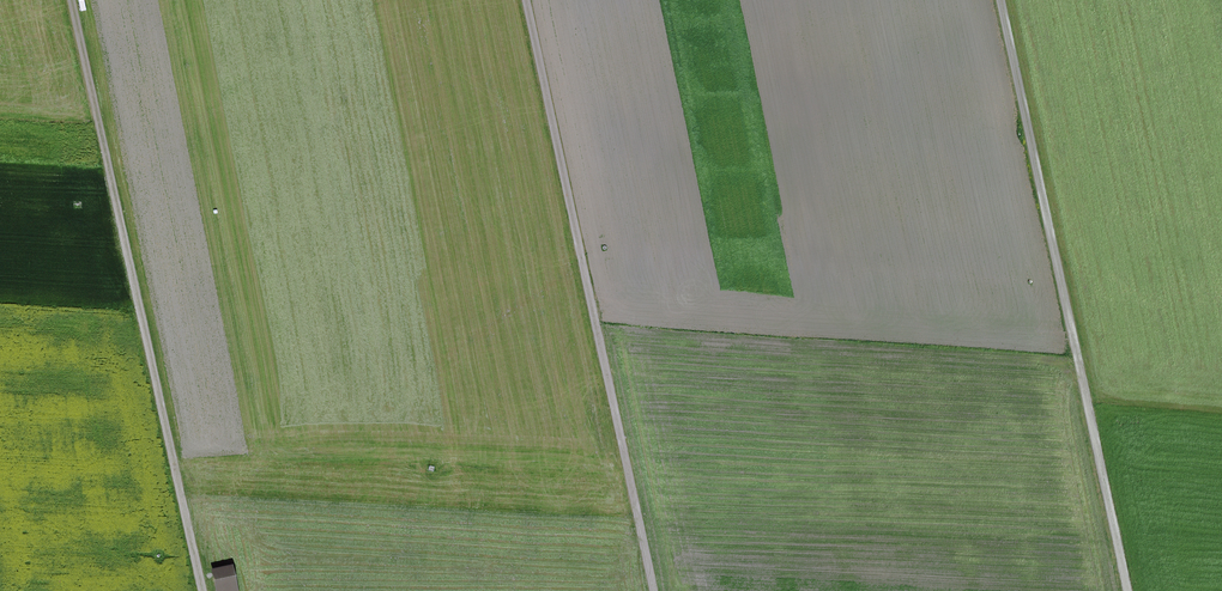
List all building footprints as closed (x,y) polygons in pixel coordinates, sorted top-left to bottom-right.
[(232,566),(213,571),(218,590),(238,590),(232,566)]
